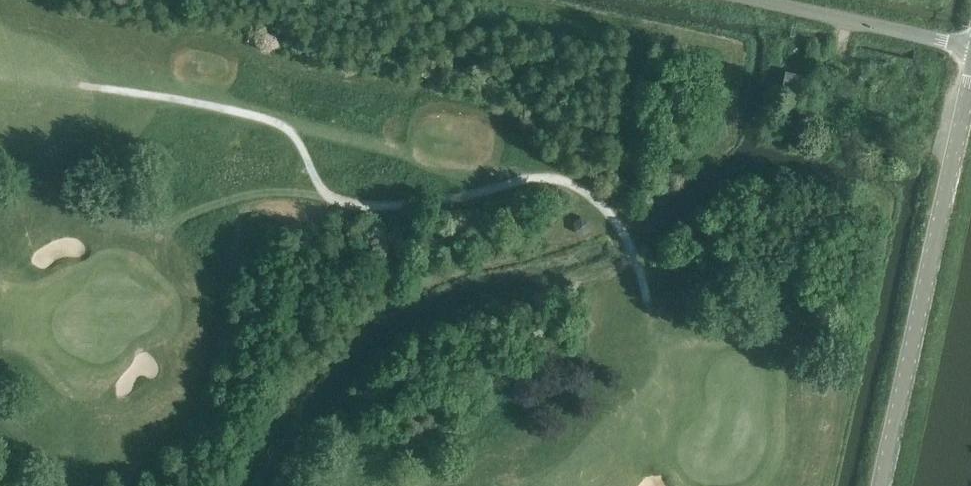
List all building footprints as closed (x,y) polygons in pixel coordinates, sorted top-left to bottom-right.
[(801,90),(805,75),(787,71),(783,86),(801,90)]
